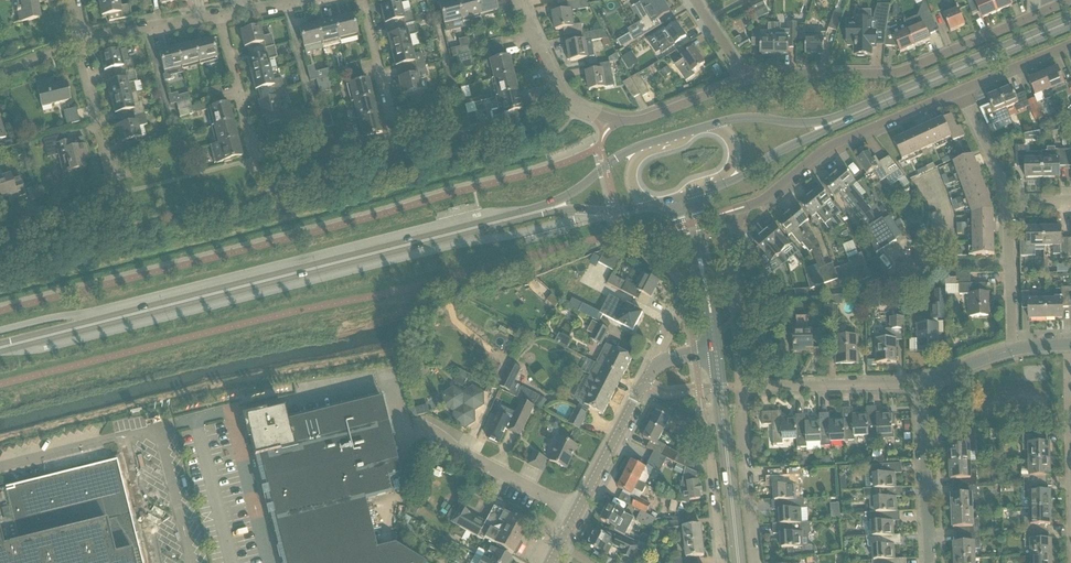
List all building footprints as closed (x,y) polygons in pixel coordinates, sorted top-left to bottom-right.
[(39,19),(37,4),(44,3),(44,0),(16,0),(20,22),(39,19)] [(118,0),(106,0),(99,1),(101,16),(108,15),(109,22),(131,18),(129,7),(129,6),(120,8),(118,0)] [(471,29),(469,21),(480,18),(475,0),(462,0),(457,1),(462,23),(464,30),(471,29)] [(497,14),(494,0),(475,0),(480,18),(497,14)] [(573,11),(588,9),(587,0),(572,3),(573,11)] [(633,7),(641,22),(647,19),(651,24),(654,30),(662,25),(659,19),(667,15),(670,13),(662,0),(659,0),(657,1),(656,2),(655,0),(645,0),(641,3),(639,4),(634,7),(633,7)] [(749,4),(754,13),(766,7),(764,2),(763,0),(758,0),(749,4)] [(927,2),(932,15),(940,12),(935,0),(932,0),(927,2)] [(969,6),(972,14),(979,11),(982,19),(997,12),(992,0),(966,0),(969,6)] [(997,12),(1012,6),(1009,0),(992,0),(997,12)] [(464,30),(462,23),(457,1),(439,6),(446,32),(450,30),(450,32),(455,30),(455,29),(463,27),(464,30)] [(918,19),(906,24),(909,31),(915,47),(931,40),(928,35),(938,31),(926,2),(925,3),(918,19)] [(952,13),(944,16),(946,22),(950,32),(965,26),(961,16),(955,3),(949,6),(952,13)] [(402,15),(399,4),(381,9),(384,24),(391,23),(392,29),(414,24),(411,12),(402,15)] [(893,5),(892,17),(901,14),(897,4),(893,5)] [(847,21),(847,41),(847,46),(855,46),(855,55),(858,55),(858,57),(864,57),(864,55),(870,55),(870,47),(871,47),(876,47),(876,43),(876,32),(886,32),(887,32),(891,6),(878,6),(875,17),(875,21),(872,21),(872,20),(855,20),(855,21),(847,21)] [(573,26),(571,11),(553,14),(556,31),(564,29),(564,36),(575,35),(583,34),(582,25),(573,26)] [(834,12),(828,29),(837,32),(843,15),(834,12)] [(340,42),(357,37),(352,16),(334,20),(340,42)] [(322,46),(340,42),(334,20),(317,25),(322,46)] [(774,24),(774,55),(788,55),(788,49),(793,49),(793,44),(796,44),(796,38),(796,36),(796,23),(787,23),(787,31),(781,31),(781,24),(774,24)] [(391,52),(410,47),(408,37),(417,35),(414,24),(392,29),(394,36),(388,37),(391,52)] [(664,28),(650,37),(662,54),(675,45),(686,37),(677,24),(674,26),(673,25),(665,30),(664,28)] [(752,34),(752,46),(760,46),(760,55),(774,55),(774,24),(769,24),(769,31),(761,31),(761,34),(752,34)] [(887,30),(886,46),(898,47),(900,53),(915,47),(909,31),(906,24),(897,28),(891,30),(887,30)] [(311,49),(322,46),(317,25),(299,29),(305,54),(312,53),(311,49)] [(262,38),(259,28),(241,32),(244,48),(250,46),(252,53),(274,47),(271,36),(262,38)] [(570,62),(588,59),(594,58),(592,42),(602,40),(608,39),(603,31),(586,34),(587,41),(567,44),(568,52),(566,53),(568,61),(570,60),(570,62)] [(805,44),(805,55),(824,55),(824,44),(824,40),(826,40),(826,33),(805,33),(805,44)] [(630,34),(616,42),(621,49),(634,41),(630,34)] [(740,37),(735,40),(740,50),(751,44),(747,38),(742,41),(740,37)] [(487,49),(501,45),(500,39),(485,42),(487,49)] [(212,40),(194,44),(199,66),(205,64),(206,67),(218,64),(212,40)] [(182,70),(199,66),(194,44),(177,49),(182,70)] [(489,55),(503,52),(501,45),(487,49),(489,55)] [(168,51),(159,53),(164,74),(165,75),(163,76),(164,82),(171,80),(170,76),(183,73),(182,70),(177,49),(176,49),(175,46),(167,48),(168,51)] [(456,57),(470,53),(468,46),(454,50),(456,57)] [(251,76),(270,71),(267,61),(277,59),(274,47),(252,53),(253,59),(248,61),(251,76)] [(413,58),(410,47),(391,52),(395,67),(401,65),(403,72),(425,67),(422,55),(413,58)] [(681,57),(673,63),(677,69),(686,81),(695,75),(693,73),(705,64),(694,48),(681,57)] [(126,50),(100,56),(104,71),(110,70),(112,77),(134,71),(131,60),(129,60),(126,50)] [(504,58),(503,52),(489,55),(490,62),(487,63),(491,80),(512,75),(508,57),(504,58)] [(458,63),(471,60),(470,53),(456,57),(458,63)] [(629,55),(622,59),(629,69),(635,65),(629,55)] [(459,70),(473,67),(471,60),(458,63),(459,70)] [(347,72),(361,69),(359,62),(345,65),(347,72)] [(589,90),(605,88),(614,87),(610,63),(598,65),(586,67),(587,74),(589,90)] [(402,95),(421,91),(418,80),(427,78),(425,67),(403,72),(404,78),(398,80),(402,95)] [(665,77),(671,73),(668,67),(661,72),(665,77)] [(1062,78),(1057,68),(1043,74),(1053,97),(1066,92),(1068,97),(1069,96),(1070,101),(1070,85),(1068,87),(1066,81),(1063,82),(1062,78)] [(349,79),(362,75),(361,69),(347,72),(349,79)] [(316,80),(330,76),(328,70),(314,73),(316,80)] [(113,83),(107,84),(111,99),(130,95),(136,93),(133,83),(136,82),(134,71),(112,77),(113,83)] [(273,81),(270,71),(251,76),(255,91),(261,89),(262,95),(284,90),(282,79),(273,81)] [(642,98),(650,93),(644,84),(639,74),(631,78),(631,79),(639,92),(642,98)] [(1043,74),(1029,80),(1036,96),(1034,97),(1035,98),(1037,104),(1045,100),(1053,97),(1043,74)] [(350,85),(364,82),(362,75),(349,79),(350,85)] [(495,98),(517,92),(512,75),(491,80),(495,98)] [(317,86),(331,83),(330,76),(316,80),(317,86)] [(54,87),(52,79),(35,84),(42,108),(70,101),(65,84),(54,87)] [(642,98),(639,92),(631,79),(624,83),(633,99),(640,95),(642,98)] [(351,104),(372,98),(368,81),(364,82),(350,85),(346,86),(351,104)] [(319,93),(333,90),(331,83),(317,86),(319,93)] [(207,96),(221,93),(219,86),(205,89),(207,96)] [(1015,97),(1012,88),(1000,92),(1006,108),(1015,105),(1018,113),(1030,107),(1027,101),(1024,93),(1015,97)] [(281,113),(278,104),(287,101),(284,90),(262,95),(264,102),(258,103),(262,119),(265,118),(267,126),(288,121),(286,112),(281,113)] [(491,122),(504,118),(503,115),(521,110),(517,92),(495,98),(498,109),(491,111),(489,113),(491,121),(491,122)] [(998,122),(1010,118),(1006,108),(1000,92),(988,97),(992,107),(983,110),(989,124),(998,121),(998,122)] [(130,95),(111,99),(115,114),(121,113),(122,119),(144,114),(141,103),(138,103),(136,93),(130,95)] [(209,103),(222,99),(221,93),(207,96),(209,103)] [(176,104),(190,101),(188,94),(174,97),(176,104)] [(355,121),(377,116),(372,98),(351,104),(355,121)] [(1035,98),(1027,101),(1030,107),(1035,121),(1043,117),(1037,104),(1035,98)] [(209,103),(200,105),(201,112),(207,110),(224,105),(222,99),(209,103)] [(178,110),(191,107),(190,101),(176,104),(178,110)] [(211,127),(233,122),(228,104),(224,105),(207,110),(211,127)] [(179,117),(193,114),(191,107),(178,110),(179,117)] [(67,126),(79,122),(76,108),(63,112),(67,126)] [(308,110),(301,111),(303,118),(303,119),(310,118),(308,110)] [(469,127),(477,125),(475,115),(474,113),(466,115),(469,127)] [(134,139),(140,138),(138,127),(147,125),(144,114),(122,119),(124,126),(118,127),(121,142),(124,142),(134,139)] [(956,127),(951,115),(943,118),(952,137),(951,138),(953,142),(965,136),(960,126),(956,127)] [(357,127),(353,128),(356,140),(360,139),(381,133),(377,116),(355,121),(357,127)] [(941,147),(946,145),(944,141),(951,138),(952,137),(943,118),(930,124),(941,147)] [(322,122),(324,129),(333,127),(331,120),(322,122)] [(216,145),(237,139),(233,122),(211,127),(215,144),(216,145)] [(941,147),(930,124),(918,130),(927,149),(934,145),(936,149),(941,147)] [(916,158),(921,156),(919,152),(927,149),(918,130),(906,136),(916,158)] [(67,141),(65,131),(42,139),(47,158),(58,155),(62,174),(86,168),(84,159),(88,158),(83,137),(67,141)] [(916,158),(906,136),(893,141),(902,160),(910,157),(912,161),(916,158)] [(134,139),(124,142),(124,143),(125,148),(125,149),(134,147),(136,147),(135,143),(134,139)] [(241,156),(237,139),(216,145),(215,144),(209,146),(210,147),(212,146),(214,154),(212,154),(214,164),(223,162),(224,163),(232,161),(231,160),(242,157),(242,156),(241,156)] [(15,157),(23,154),(20,144),(12,147),(15,157)] [(28,144),(22,145),(24,153),(30,151),(28,144)] [(1026,147),(1018,147),(1018,168),(1025,167),(1026,178),(1042,178),(1042,160),(1042,153),(1033,153),(1033,156),(1026,156),(1026,151),(1026,147)] [(1047,151),(1042,151),(1042,153),(1042,160),(1042,178),(1059,178),(1059,167),(1066,167),(1065,156),(1065,150),(1058,150),(1058,151),(1055,151),(1055,148),(1047,148),(1047,151)] [(869,152),(858,159),(863,169),(866,174),(872,170),(875,168),(881,179),(888,175),(893,184),(899,181),(905,177),(889,157),(885,160),(886,162),(880,165),(876,157),(873,159),(869,152)] [(954,177),(978,169),(973,156),(953,163),(956,171),(953,173),(954,177)] [(870,212),(872,211),(852,187),(857,183),(843,168),(833,176),(856,203),(866,216),(870,212)] [(982,181),(978,169),(954,177),(956,182),(960,181),(963,189),(982,181)] [(10,175),(0,179),(0,198),(7,196),(10,205),(27,199),(19,176),(11,179),(10,175)] [(856,203),(833,176),(823,185),(834,199),(839,195),(850,208),(856,203)] [(905,177),(899,181),(902,188),(910,183),(905,177)] [(957,205),(987,194),(982,181),(963,189),(966,196),(951,202),(953,206),(957,205)] [(31,200),(38,198),(34,186),(27,188),(31,200)] [(820,188),(810,196),(834,224),(835,228),(843,225),(836,216),(840,212),(820,188)] [(993,211),(987,194),(957,205),(953,206),(955,211),(965,207),(969,206),(972,214),(993,211)] [(834,224),(810,196),(800,204),(812,218),(816,215),(828,229),(834,224)] [(861,220),(862,219),(866,216),(856,203),(850,208),(860,220),(861,220)] [(797,207),(787,215),(811,243),(812,245),(811,246),(812,251),(819,269),(826,267),(820,248),(819,243),(813,236),(804,224),(808,220),(804,215),(797,207)] [(969,229),(993,228),(993,211),(972,214),(972,223),(968,223),(969,229)] [(862,219),(861,220),(865,230),(874,224),(870,212),(866,216),(862,219)] [(787,215),(777,223),(784,231),(789,237),(791,235),(793,233),(802,244),(806,247),(810,253),(812,251),(811,246),(812,245),(811,243),(787,215)] [(874,224),(865,230),(872,246),(876,254),(896,241),(882,219),(874,224)] [(768,231),(764,234),(787,262),(793,257),(799,253),(792,244),(790,246),(785,240),(774,226),(772,227),(770,227),(767,229),(768,231)] [(918,226),(908,232),(914,241),(924,235),(918,226)] [(994,242),(993,228),(969,229),(969,234),(973,234),(973,242),(994,242)] [(1027,240),(1020,240),(1020,256),(1028,256),(1035,256),(1035,250),(1035,246),(1044,246),(1044,228),(1027,229),(1027,240)] [(1060,228),(1044,228),(1044,246),(1053,246),(1053,250),(1053,255),(1061,255),(1061,259),(1068,259),(1067,250),(1067,239),(1061,239),(1060,228)] [(758,248),(753,251),(754,253),(764,269),(771,265),(777,261),(780,265),(781,267),(787,262),(764,234),(754,242),(758,247),(758,248)] [(820,235),(816,237),(825,257),(829,256),(820,235)] [(853,241),(843,245),(848,259),(858,255),(853,241)] [(969,256),(983,256),(994,255),(994,242),(973,242),(973,250),(969,250),(969,256)] [(605,252),(599,263),(613,271),(620,259),(605,252)] [(848,259),(847,259),(849,264),(855,278),(857,283),(871,277),(865,263),(862,254),(858,255),(848,259)] [(873,281),(886,276),(878,258),(865,263),(871,277),(873,281)] [(826,267),(819,269),(819,272),(823,285),(838,279),(835,269),(833,264),(826,267)] [(840,284),(855,278),(849,264),(835,269),(838,279),(840,284)] [(810,290),(816,289),(815,287),(823,285),(819,272),(806,276),(810,290)] [(960,295),(969,295),(969,317),(989,316),(989,294),(985,294),(985,284),(971,284),(970,274),(945,274),(945,286),(959,285),(960,295)] [(612,275),(607,284),(622,292),(638,300),(641,293),(651,298),(658,283),(645,276),(640,286),(628,280),(626,283),(612,275)] [(1046,319),(1063,319),(1062,308),(1069,308),(1068,288),(1061,288),(1062,297),(1054,297),(1054,301),(1045,301),(1046,319)] [(810,289),(794,290),(796,298),(812,297),(810,290),(810,289)] [(919,339),(909,340),(910,351),(940,350),(939,350),(938,334),(944,334),(944,322),(939,322),(939,319),(945,319),(946,319),(946,297),(946,292),(945,292),(937,292),(935,292),(935,306),(932,306),(933,319),(933,326),(917,326),(917,327),(918,327),(919,339)] [(1029,297),(1029,292),(1021,292),(1022,309),(1029,308),(1029,319),(1046,319),(1045,301),(1036,301),(1036,297),(1029,297)] [(552,295),(547,301),(550,304),(555,297),(552,295)] [(600,313),(600,314),(603,316),(618,323),(633,331),(643,313),(627,305),(609,296),(600,313)] [(828,324),(838,323),(838,305),(828,305),(828,324)] [(876,363),(896,363),(895,329),(904,329),(904,317),(890,318),(890,329),(886,329),(886,339),(876,339),(876,363)] [(796,332),(793,332),(794,352),(804,352),(805,354),(813,354),(813,348),(812,334),(819,334),(819,319),(796,320),(796,332)] [(593,321),(587,332),(593,335),(590,339),(601,345),(609,330),(598,324),(593,321)] [(559,332),(555,342),(567,347),(572,338),(559,332)] [(837,364),(857,364),(856,337),(836,338),(837,364)] [(614,348),(607,345),(597,364),(622,377),(632,358),(614,348)] [(777,375),(785,373),(781,359),(773,361),(777,375)] [(448,364),(445,369),(457,375),(454,382),(463,387),(467,380),(470,375),(461,370),(460,370),(448,364)] [(511,364),(499,387),(510,392),(514,384),(521,369),(511,364)] [(597,364),(588,381),(613,394),(622,377),(597,364)] [(589,397),(585,405),(603,415),(613,394),(588,381),(582,393),(589,397)] [(483,405),(483,394),(473,388),(463,394),(453,389),(444,395),(444,407),(454,412),(455,423),(465,428),(475,422),(474,411),(483,405)] [(540,396),(535,406),(542,409),(547,400),(540,396)] [(267,487),(395,455),(381,398),(287,422),(284,409),(244,419),(254,458),(259,457),(267,487)] [(513,421),(508,431),(520,436),(534,406),(522,401),(516,414),(513,421)] [(411,417),(429,413),(428,407),(410,411),(411,417)] [(502,407),(487,438),(499,444),(506,430),(508,431),(513,421),(504,417),(508,410),(502,407)] [(580,429),(580,428),(588,414),(577,408),(568,423),(570,424),(580,429)] [(873,408),(866,408),(867,416),(868,436),(868,440),(868,442),(872,442),(872,440),(879,440),(879,438),(892,437),(892,425),(895,425),(894,415),(891,415),(891,414),(874,415),(873,408)] [(849,409),(843,409),(843,421),(844,441),(844,443),(848,443),(848,441),(855,441),(854,436),(868,436),(867,416),(850,416),(849,409)] [(663,432),(665,428),(670,419),(657,412),(650,425),(663,432)] [(687,429),(692,420),(676,412),(671,421),(687,429)] [(778,420),(778,412),(762,413),(762,425),(772,425),(773,448),(777,448),(777,446),(783,445),(783,441),(796,440),(795,419),(778,420)] [(826,414),(819,415),(819,422),(820,443),(821,447),(821,449),(825,449),(825,446),(831,446),(831,442),(844,441),(843,421),(826,422),(826,414)] [(802,416),(795,416),(795,419),(796,440),(797,448),(797,450),(801,450),(801,448),(807,447),(807,443),(820,443),(819,422),(802,423),(802,416)] [(553,421),(551,424),(552,428),(556,430),(560,429),(562,425),(561,421),(557,419),(553,421)] [(647,431),(643,438),(650,442),(647,448),(654,452),(659,455),(664,447),(665,447),(666,446),(658,442),(663,432),(650,425),(650,426),(648,425),(645,431),(647,431)] [(1047,443),(1046,435),(1023,436),(1023,446),(1029,447),(1030,460),(1049,460),(1049,443),(1047,443)] [(949,455),(948,455),(949,462),(950,462),(950,463),(970,462),(969,453),(975,453),(975,448),(975,437),(951,438),(951,446),(949,446),(949,455)] [(566,469),(577,446),(560,438),(550,461),(566,469)] [(664,447),(659,455),(667,459),(669,460),(674,462),(678,454),(665,447),(664,447)] [(689,450),(685,468),(692,471),(700,456),(689,450)] [(649,460),(646,466),(647,466),(653,469),(660,472),(667,459),(659,455),(654,452),(649,460)] [(540,470),(545,460),(546,459),(534,453),(528,465),(540,470)] [(275,522),(364,499),(391,493),(388,480),(401,477),(395,455),(267,487),(275,522)] [(822,457),(823,465),(826,465),(831,464),(830,457),(822,457)] [(1024,468),(1021,468),(1021,478),(1023,478),(1024,485),(1047,484),(1047,477),(1049,477),(1049,460),(1030,460),(1024,460),(1024,468)] [(117,461),(0,490),(0,562),(142,562),(117,461)] [(646,468),(642,466),(632,461),(625,475),(645,485),(653,469),(647,466),(646,468)] [(950,464),(949,464),(949,472),(950,472),(951,480),(953,480),(953,487),(977,486),(977,476),(970,475),(970,462),(950,463),(950,464)] [(895,488),(894,471),(901,470),(901,464),(869,466),(869,476),(874,476),(874,489),(895,488)] [(677,465),(674,471),(682,475),(685,468),(677,465)] [(700,486),(699,479),(697,477),(697,474),(692,471),(685,468),(678,501),(690,503),(690,500),(701,499),(701,493),(703,493),(702,486),(700,486)] [(788,476),(766,477),(767,484),(774,484),(774,487),(775,501),(795,500),(795,486),(799,486),(799,480),(801,480),(800,469),(789,469),(790,476),(788,476)] [(642,494),(646,486),(645,485),(625,475),(618,488),(632,495),(635,490),(642,494)] [(1047,492),(1047,484),(1024,485),(1024,495),(1030,496),(1031,509),(1050,508),(1050,492),(1047,492)] [(951,503),(951,511),(951,510),(952,510),(952,512),(972,511),(971,498),(978,496),(977,486),(953,487),(954,495),(951,495),(952,503),(951,503)] [(896,512),(895,495),(903,494),(902,487),(895,488),(874,489),(865,489),(865,500),(869,499),(870,513),(896,512)] [(646,514),(651,505),(636,497),(632,507),(646,514)] [(275,522),(286,562),(423,562),(394,545),(377,549),(375,543),(364,499),(275,522)] [(775,501),(772,501),(772,508),(779,507),(780,524),(801,523),(808,523),(807,509),(805,509),(804,503),(806,503),(806,499),(804,499),(803,499),(795,500),(775,501)] [(415,514),(420,507),(411,502),(407,509),(415,514)] [(609,505),(601,521),(611,526),(616,529),(615,531),(625,536),(634,519),(624,513),(619,510),(609,505)] [(469,513),(458,508),(457,510),(450,523),(459,528),(466,532),(483,541),(484,539),(514,555),(517,553),(521,545),(521,543),(521,542),(520,541),(528,525),(513,517),(516,512),(506,507),(503,512),(500,511),(499,510),(499,511),(493,507),(484,524),(468,516),(469,513)] [(1025,533),(1048,533),(1048,525),(1050,525),(1050,508),(1031,509),(1031,522),(1024,523),(1025,533)] [(650,528),(655,519),(640,511),(636,520),(650,528)] [(867,513),(865,513),(865,517),(867,517),(867,523),(872,523),(872,537),(893,536),(892,519),(899,518),(899,511),(896,512),(870,513),(867,513)] [(951,513),(952,520),(953,520),(953,528),(955,528),(956,536),(980,535),(979,525),(973,524),(972,511),(952,512),(952,513),(951,513)] [(780,524),(773,525),(774,535),(781,534),(782,549),(787,548),(789,557),(800,556),(811,554),(817,552),(817,551),(811,546),(809,546),(802,546),(802,536),(808,536),(811,533),(810,523),(808,523),(801,523),(780,524)] [(409,534),(413,528),(407,525),(404,531),(409,534)] [(685,543),(702,541),(701,525),(683,527),(685,543)] [(459,528),(454,536),(461,540),(466,532),(459,528)] [(618,537),(617,538),(604,532),(602,535),(595,531),(588,546),(595,550),(594,552),(602,556),(608,543),(624,551),(622,555),(631,560),(638,546),(618,537)] [(1048,533),(1025,533),(1025,543),(1025,548),(1031,548),(1032,557),(1051,557),(1051,540),(1048,540),(1048,533)] [(868,537),(866,537),(866,541),(868,541),(869,547),(873,547),(874,560),(894,559),(893,542),(901,542),(900,535),(894,536),(893,536),(872,537),(868,537)] [(953,551),(953,559),(954,559),(955,559),(955,560),(974,559),(974,546),(980,545),(980,535),(956,536),(956,543),(954,543),(954,551),(953,551)] [(446,552),(450,544),(442,540),(438,548),(446,552)] [(702,541),(685,543),(686,558),(697,557),(704,556),(702,541)] [(491,562),(508,562),(510,559),(501,554),(485,545),(482,551),(485,552),(482,558),(491,562)]
